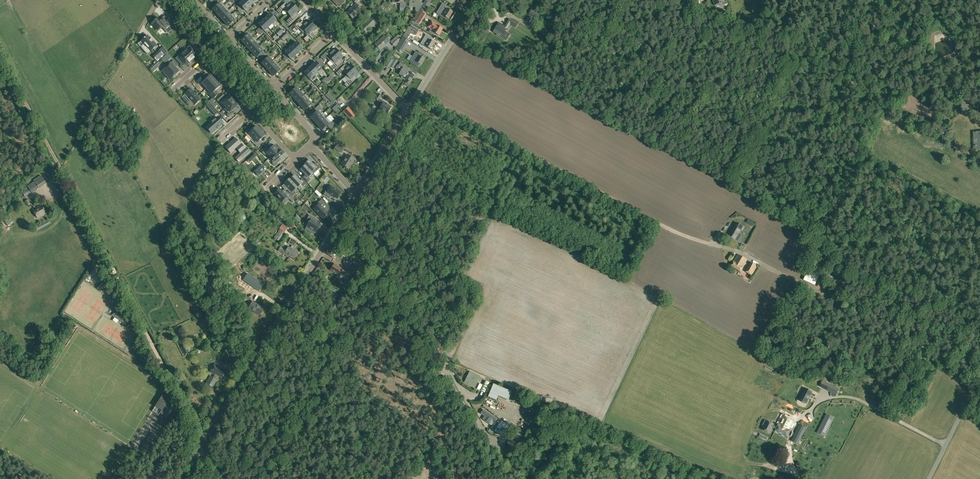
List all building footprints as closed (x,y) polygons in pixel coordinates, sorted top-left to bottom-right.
[(380,8),(382,10),(388,2),(385,0),(380,8)] [(405,9),(406,2),(403,2),(403,0),(392,0),(392,2),(400,3),(400,8),(405,9)] [(418,12),(423,3),(420,1),(420,0),(410,0),(410,6),(416,6),(415,10),(418,12)] [(424,12),(430,3),(425,0),(419,9),(420,10),(424,12)] [(249,7),(243,1),(239,4),(245,11),(249,7)] [(214,8),(213,9),(217,14),(225,6),(221,2),(217,5),(214,8)] [(284,9),(287,13),(295,6),(291,2),(287,5),(285,3),(277,10),(279,13),(284,9)] [(347,12),(353,18),(362,9),(356,3),(347,12)] [(445,7),(446,6),(442,3),(436,13),(442,17),(443,15),(448,19),(452,12),(445,7)] [(225,6),(217,14),(220,18),(228,11),(229,10),(225,6)] [(295,6),(287,13),(291,17),(287,21),(289,24),(297,16),(295,13),(299,10),(295,6)] [(528,14),(537,19),(541,14),(532,8),(528,14)] [(424,12),(420,10),(413,20),(419,23),(423,17),(424,17),(425,16),(423,15),(424,12)] [(228,11),(220,18),(224,22),(231,15),(228,11)] [(266,17),(272,24),(276,20),(270,13),(266,17)] [(231,15),(224,22),(228,26),(236,18),(232,14),(231,15)] [(262,21),(268,27),(272,24),(266,17),(262,21)] [(157,18),(151,23),(158,31),(162,27),(165,30),(169,26),(172,30),(175,27),(169,21),(167,23),(163,19),(160,21),(159,20),(157,18)] [(361,27),(366,32),(376,23),(370,18),(361,27)] [(499,32),(504,35),(510,24),(516,28),(518,24),(509,18),(505,26),(499,22),(493,32),(497,34),(499,32)] [(303,33),(304,32),(312,24),(308,20),(304,23),(302,21),(292,30),(295,33),(299,29),(303,33)] [(434,32),(438,35),(442,28),(437,25),(438,24),(431,20),(427,27),(430,29),(429,32),(433,34),(434,32)] [(264,31),(268,27),(262,21),(258,24),(264,31)] [(304,32),(307,35),(304,39),(306,42),(309,39),(311,41),(316,36),(312,31),(316,28),(312,24),(304,32)] [(400,41),(407,45),(410,41),(407,39),(411,32),(416,35),(418,32),(419,29),(412,24),(410,27),(403,37),(400,41)] [(241,40),(245,45),(252,39),(248,34),(241,40)] [(147,35),(141,41),(144,45),(141,48),(147,54),(157,45),(153,41),(151,39),(147,35)] [(375,44),(380,50),(390,41),(389,40),(390,38),(387,35),(385,36),(384,35),(375,44)] [(426,46),(430,49),(434,42),(430,40),(431,39),(425,35),(420,43),(426,46)] [(245,45),(249,49),(255,43),(252,39),(245,45)] [(296,42),(293,46),(299,52),(303,48),(296,42)] [(249,49),(252,53),(259,47),(255,43),(249,49)] [(192,44),(184,51),(192,60),(197,55),(193,51),(196,49),(192,44)] [(299,52),(293,46),(289,49),(295,56),(299,52)] [(252,53),(256,57),(263,51),(259,47),(252,53)] [(560,53),(564,56),(569,50),(566,47),(560,53)] [(330,61),(339,52),(335,48),(331,51),(329,49),(321,57),(323,60),(326,57),(330,61)] [(295,56),(289,49),(285,53),(291,59),(295,56)] [(184,51),(175,58),(180,63),(183,60),(186,64),(192,60),(184,51)] [(424,59),(420,56),(422,53),(419,51),(418,53),(416,51),(410,61),(418,66),(420,64),(421,65),(424,59)] [(330,61),(333,65),(331,67),(333,70),(341,62),(339,60),(343,56),(339,52),(330,61)] [(262,63),(266,67),(272,61),(268,57),(262,63)] [(318,58),(315,60),(323,67),(325,65),(318,58)] [(388,66),(393,69),(398,60),(393,58),(388,66)] [(266,67),(269,71),(276,65),(272,61),(266,67)] [(179,71),(171,62),(164,68),(162,70),(170,79),(179,71)] [(318,72),(317,72),(319,74),(323,70),(315,62),(311,66),(318,72)] [(401,77),(404,79),(411,67),(409,66),(409,67),(400,62),(398,65),(403,68),(399,74),(402,76),(401,77)] [(343,71),(346,75),(347,75),(354,68),(350,64),(346,67),(344,65),(336,73),(339,76),(343,71)] [(269,71),(273,76),(280,70),(276,65),(269,71)] [(311,66),(308,69),(314,76),(317,72),(318,72),(311,66)] [(405,82),(409,84),(414,75),(410,72),(412,68),(411,67),(404,79),(405,79),(405,78),(406,79),(405,82)] [(347,75),(346,75),(345,77),(348,81),(344,85),(347,87),(357,78),(354,76),(358,72),(354,68),(347,75)] [(314,76),(308,69),(304,73),(312,81),(316,77),(314,76)] [(554,76),(560,78),(562,73),(557,70),(554,76)] [(207,88),(215,81),(210,75),(206,80),(202,76),(197,81),(200,85),(202,83),(207,88)] [(220,86),(215,81),(207,88),(212,94),(210,95),(213,99),(219,94),(215,90),(220,86)] [(289,93),(293,98),(300,92),(296,87),(289,93)] [(200,100),(190,89),(184,94),(185,94),(182,97),(187,104),(190,101),(194,105),(200,100)] [(293,98),(297,102),(304,96),(300,92),(293,98)] [(383,111),(387,114),(392,106),(388,104),(388,103),(380,99),(382,96),(378,93),(374,99),(378,101),(382,104),(379,109),(378,111),(378,112),(381,114),(382,113),(383,111)] [(225,109),(234,100),(232,97),(231,98),(229,96),(227,98),(223,94),(217,100),(225,109)] [(304,96),(297,102),(301,106),(308,99),(309,99),(305,94),(304,96)] [(312,104),(308,99),(301,106),(305,110),(312,104)] [(237,103),(234,100),(225,109),(224,109),(228,113),(227,115),(229,117),(235,112),(233,109),(237,105),(236,103),(237,103)] [(961,101),(961,114),(969,114),(969,101),(961,101)] [(310,117),(314,122),(321,116),(321,115),(317,111),(321,108),(319,106),(313,111),(315,113),(310,117)] [(349,106),(343,111),(350,120),(356,114),(349,106)] [(374,110),(369,106),(365,112),(370,116),(374,110)] [(326,119),(322,115),(321,115),(321,116),(314,122),(318,126),(326,119)] [(326,118),(326,119),(318,126),(322,130),(327,125),(329,128),(334,124),(332,121),(330,122),(326,118)] [(216,119),(206,128),(212,133),(221,125),(216,119)] [(248,127),(242,132),(244,134),(247,131),(253,138),(261,131),(257,126),(252,131),(248,127)] [(261,131),(253,138),(257,142),(255,144),(257,147),(261,143),(259,140),(265,135),(261,131)] [(235,138),(225,147),(230,153),(239,146),(243,151),(235,158),(239,162),(251,151),(247,147),(246,148),(242,143),(241,144),(235,138)] [(266,148),(262,152),(264,155),(266,153),(270,157),(278,150),(274,145),(269,151),(266,148)] [(278,150),(270,157),(274,161),(272,163),(274,166),(279,162),(277,159),(282,154),(278,150)] [(341,164),(349,169),(355,159),(347,154),(341,164)] [(309,160),(304,164),(313,173),(313,174),(318,170),(320,167),(315,162),(313,164),(309,160)] [(266,169),(261,164),(254,172),(258,177),(266,169)] [(305,165),(300,170),(305,175),(303,177),(308,182),(311,179),(309,177),(313,173),(304,164),(304,165),(305,165)] [(289,179),(297,187),(297,188),(302,184),(304,186),(307,183),(302,178),(300,180),(295,175),(290,179),(289,179)] [(34,182),(38,187),(46,182),(41,176),(34,181),(34,182)] [(289,179),(285,183),(289,188),(286,190),(292,196),(295,193),(293,191),(297,187),(289,179)] [(39,188),(38,187),(34,182),(27,186),(29,188),(25,190),(28,195),(39,188)] [(323,191),(321,194),(327,197),(329,195),(335,198),(339,192),(336,190),(336,189),(333,187),(332,188),(329,186),(325,192),(323,191)] [(288,198),(279,188),(274,194),(281,202),(283,200),(284,201),(288,198)] [(328,214),(326,212),(330,208),(322,198),(318,202),(319,204),(314,209),(323,219),(328,214)] [(33,209),(37,218),(46,213),(42,205),(33,209)] [(308,219),(305,224),(315,231),(320,224),(312,219),(314,216),(309,213),(306,217),(308,219)] [(728,236),(735,240),(735,239),(738,241),(741,235),(739,233),(741,230),(742,230),(744,227),(736,222),(728,236)] [(274,237),(279,241),(285,232),(284,232),(287,228),(283,224),(279,229),(280,229),(274,237)] [(288,243),(294,246),(297,242),(291,238),(288,243)] [(288,256),(294,259),(298,252),(288,246),(286,250),(281,247),(278,250),(288,256)] [(730,265),(741,272),(744,267),(743,267),(748,259),(738,254),(734,261),(733,261),(730,265)] [(744,271),(752,275),(757,265),(750,261),(744,271)] [(349,271),(358,276),(361,272),(357,270),(359,267),(354,263),(349,271)] [(339,271),(345,275),(347,272),(334,264),(330,270),(337,274),(339,271)] [(803,280),(815,285),(821,273),(809,267),(803,280)] [(248,273),(243,280),(259,291),(264,284),(248,273)] [(206,286),(211,290),(214,286),(213,286),(216,282),(212,279),(206,286)] [(363,302),(370,307),(373,304),(366,298),(363,302)] [(248,308),(260,315),(264,309),(252,301),(248,308)] [(115,317),(124,323),(128,321),(121,309),(115,313),(115,317)] [(180,348),(184,355),(190,352),(186,345),(180,348)] [(132,349),(129,352),(138,358),(140,354),(132,349)] [(212,387),(217,380),(215,379),(218,375),(222,377),(226,371),(222,369),(223,368),(215,363),(210,372),(215,374),(213,378),(210,376),(205,383),(212,387)] [(464,382),(475,388),(480,377),(470,371),(464,382)] [(480,390),(484,392),(489,383),(485,380),(480,390)] [(827,389),(830,384),(823,380),(820,386),(827,389)] [(506,399),(510,391),(493,384),(488,397),(496,400),(498,396),(506,399)] [(836,387),(830,384),(827,389),(836,394),(839,389),(836,387)] [(812,392),(805,388),(799,400),(806,404),(812,392)] [(160,413),(167,417),(176,403),(163,395),(155,406),(162,410),(160,413)] [(485,424),(490,427),(496,419),(485,411),(481,418),(486,422),(485,424)] [(830,415),(823,411),(815,428),(822,432),(830,415)] [(775,431),(786,437),(789,430),(788,430),(793,421),(783,416),(778,424),(777,426),(774,425),(774,424),(767,420),(767,421),(765,420),(762,425),(764,426),(762,429),(769,433),(772,428),(775,430),(775,431)] [(497,427),(500,429),(504,422),(502,420),(500,423),(497,421),(494,425),(497,427)] [(503,424),(499,430),(503,433),(507,426),(503,424)] [(803,434),(797,431),(794,438),(799,441),(803,434)] [(140,449),(148,454),(159,436),(151,432),(140,449)]
